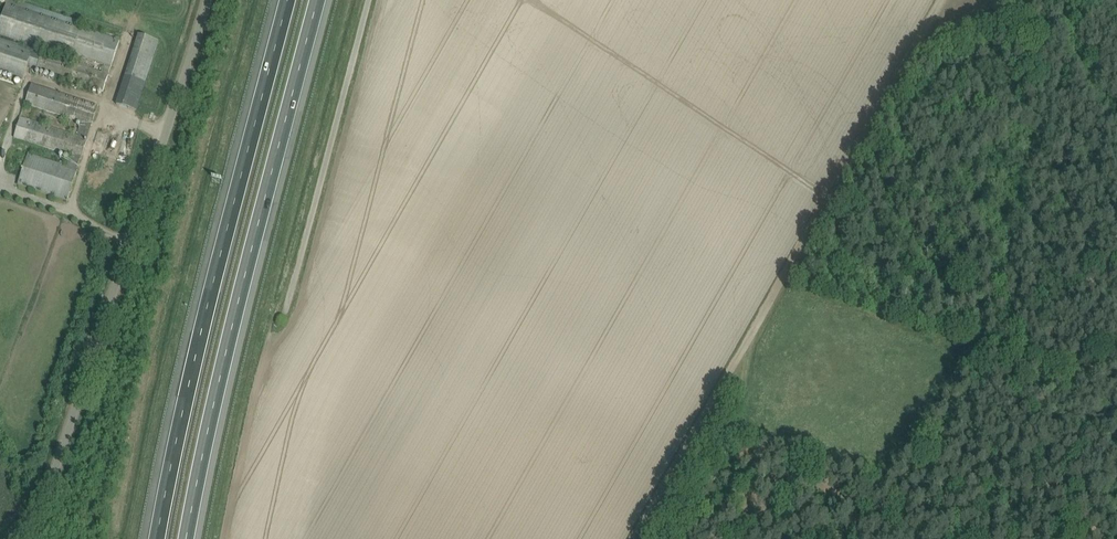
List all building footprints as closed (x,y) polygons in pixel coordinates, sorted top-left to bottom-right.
[(120,39),(7,2),(0,24),(0,35),(72,59),(73,54),(80,57),(77,64),(0,39),(0,73),(23,81),(28,68),(103,92),(120,39)] [(139,34),(125,75),(116,104),(136,111),(159,41),(139,34)] [(26,104),(47,111),(55,114),(82,122),(78,135),(21,117),(14,138),(71,156),(68,165),(28,153),(18,185),(67,201),(78,170),(77,169),(80,159),(81,160),(88,139),(87,139),(91,125),(92,126),(99,105),(32,83),(26,104)]
